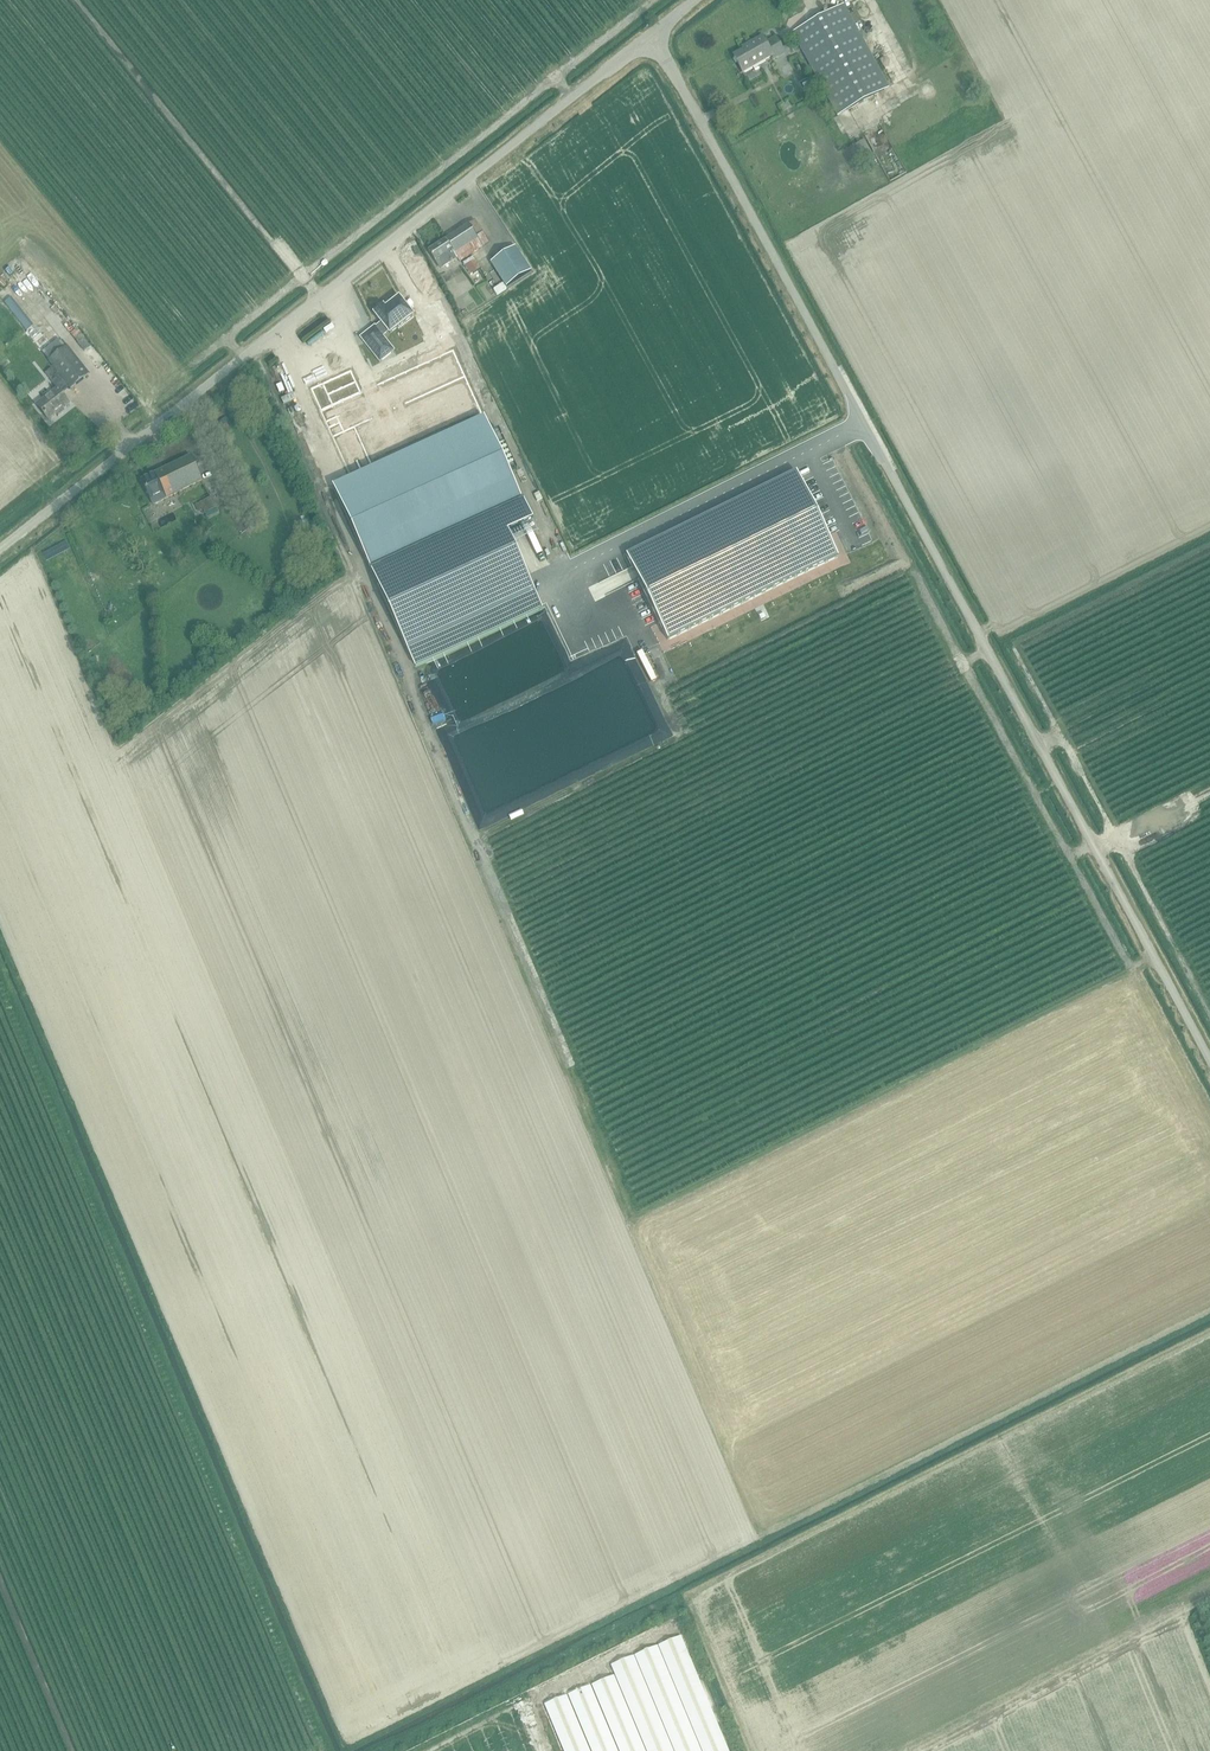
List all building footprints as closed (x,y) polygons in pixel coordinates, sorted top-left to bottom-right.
[(844,4),(792,32),(837,115),(889,86),(844,4)] [(774,58),(783,53),(774,36),(764,42),(761,36),(747,44),(749,46),(733,55),(742,71),(772,55),(774,58)] [(878,116),(867,123),(872,131),(882,124),(878,116)] [(490,242),(483,232),(475,220),(429,251),(441,269),(457,258),(460,262),(490,242)] [(515,247),(490,262),(506,287),(531,271),(515,247)] [(471,257),(462,263),(470,275),(479,269),(471,257)] [(472,296),(464,283),(463,283),(458,274),(452,277),(466,300),(472,296)] [(374,326),(360,337),(380,362),(394,351),(382,336),(388,331),(390,333),(412,315),(399,298),(385,309),(383,306),(374,313),(381,322),(375,327),(374,326)] [(60,333),(53,342),(59,347),(67,338),(60,333)] [(70,389),(89,374),(67,346),(47,361),(52,368),(45,374),(51,382),(50,382),(56,389),(36,405),(48,420),(56,414),(58,416),(64,411),(62,409),(69,404),(60,393),(68,386),(70,389)] [(351,371),(310,390),(351,480),(484,419),(483,417),(462,370),(453,350),(360,392),(351,371)] [(504,407),(499,410),(508,427),(513,424),(504,407)] [(351,480),(334,487),(370,568),(497,510),(521,499),(484,419),(351,480)] [(509,429),(516,445),(521,443),(515,427),(509,429)] [(156,504),(203,480),(191,455),(143,480),(156,504)] [(796,472),(626,555),(668,640),(838,557),(796,472)] [(211,500),(195,506),(198,513),(203,510),(207,518),(213,515),(217,513),(216,510),(211,500)] [(497,510),(370,568),(415,666),(542,609),(497,510)] [(1086,739),(1099,732),(1083,706),(1079,709),(1088,726),(1081,730),(1086,739)] [(575,1750),(737,1750),(695,1629),(614,1657),(619,1671),(555,1694),(575,1750)] [(524,1707),(540,1750),(560,1750),(542,1701),(524,1707)] [(497,1748),(497,1740),(493,1731),(487,1731),(480,1734),(481,1750),(498,1750),(497,1748)] [(474,1737),(467,1740),(470,1747),(470,1750),(480,1750),(474,1737)] [(453,1746),(455,1750),(462,1750),(459,1743),(453,1746)]
